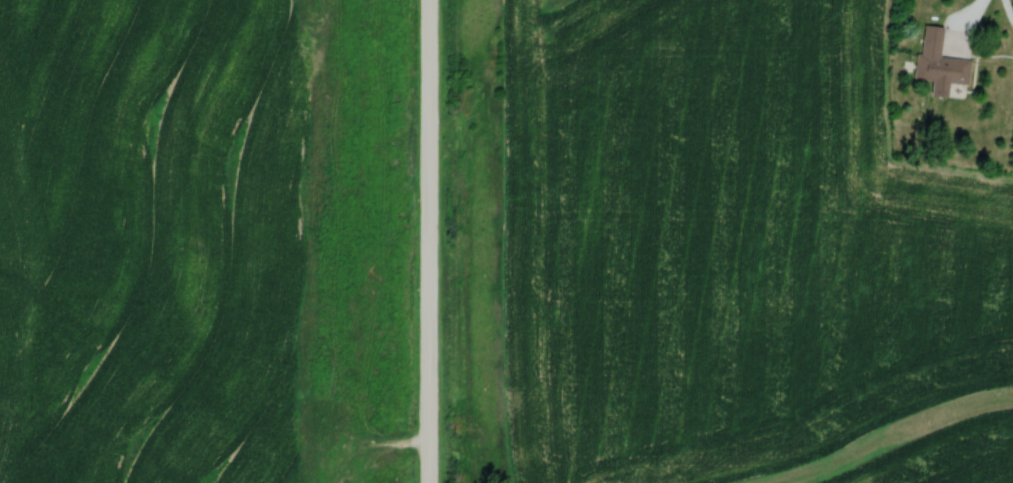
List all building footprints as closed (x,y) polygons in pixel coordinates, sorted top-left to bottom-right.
[(968,62),(938,59),(941,28),(920,26),(914,81),(966,85),(968,62)]
